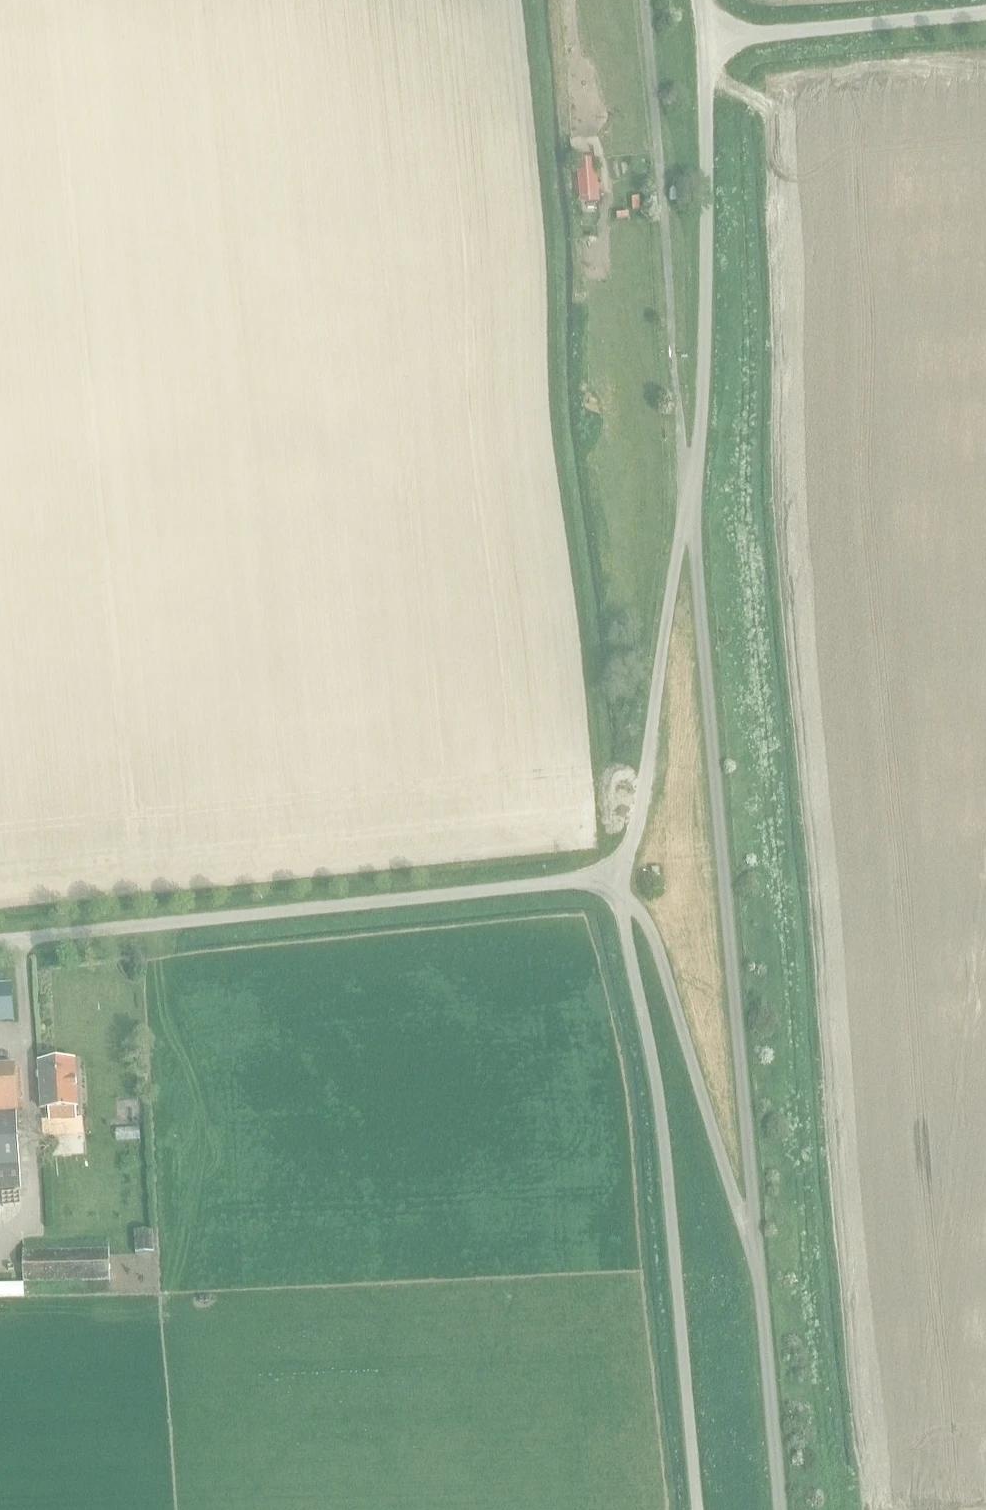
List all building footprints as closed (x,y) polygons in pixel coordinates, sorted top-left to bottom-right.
[(596,159),(576,161),(578,181),(598,179),(596,159)] [(3,985),(3,974),(0,975),(0,1022),(14,1021),(12,984),(3,985)] [(50,1121),(69,1120),(68,1107),(78,1107),(76,1061),(40,1063),(42,1109),(49,1108),(50,1121)] [(20,1165),(17,1111),(19,1111),(16,1064),(0,1065),(0,1190),(22,1188),(20,1165)] [(146,1217),(146,1238),(165,1238),(165,1217),(146,1217)] [(23,1251),(24,1281),(110,1279),(109,1249),(23,1251)]
